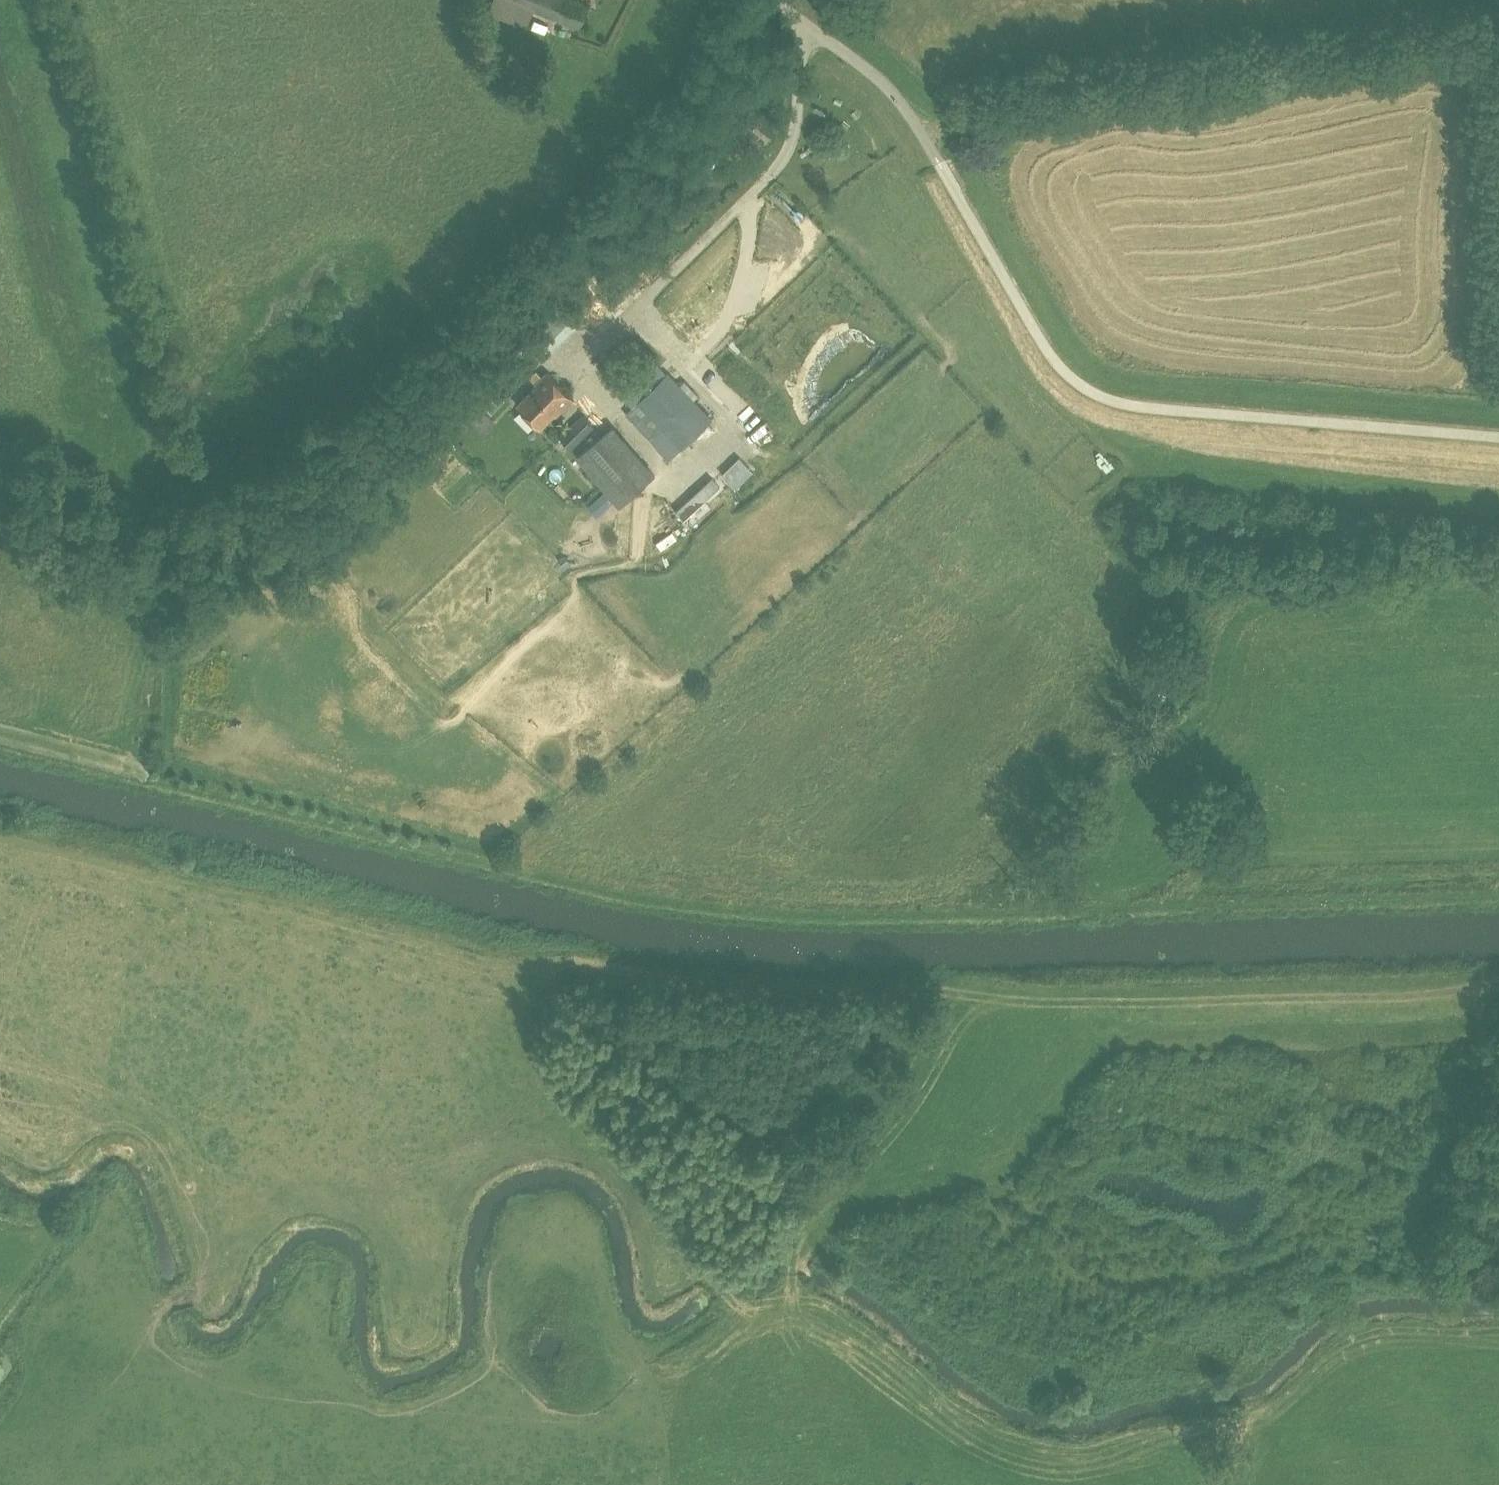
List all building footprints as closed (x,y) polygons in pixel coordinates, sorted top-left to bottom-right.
[(527,26),(533,12),(580,30),(589,6),(575,0),(492,0),(488,11),(527,26)] [(524,339),(518,345),(535,361),(541,355),(524,339)] [(637,402),(640,404),(682,449),(714,419),(669,372),(650,390),(637,402)] [(557,416),(574,400),(549,374),(537,385),(539,386),(519,406),(541,428),(556,415),(557,416)] [(632,407),(637,402),(650,390),(640,380),(622,396),(632,407)] [(560,437),(574,451),(597,428),(582,414),(560,437)] [(579,456),(621,505),(656,474),(614,425),(579,456)] [(712,478),(676,510),(684,519),(720,486),(712,478)]
